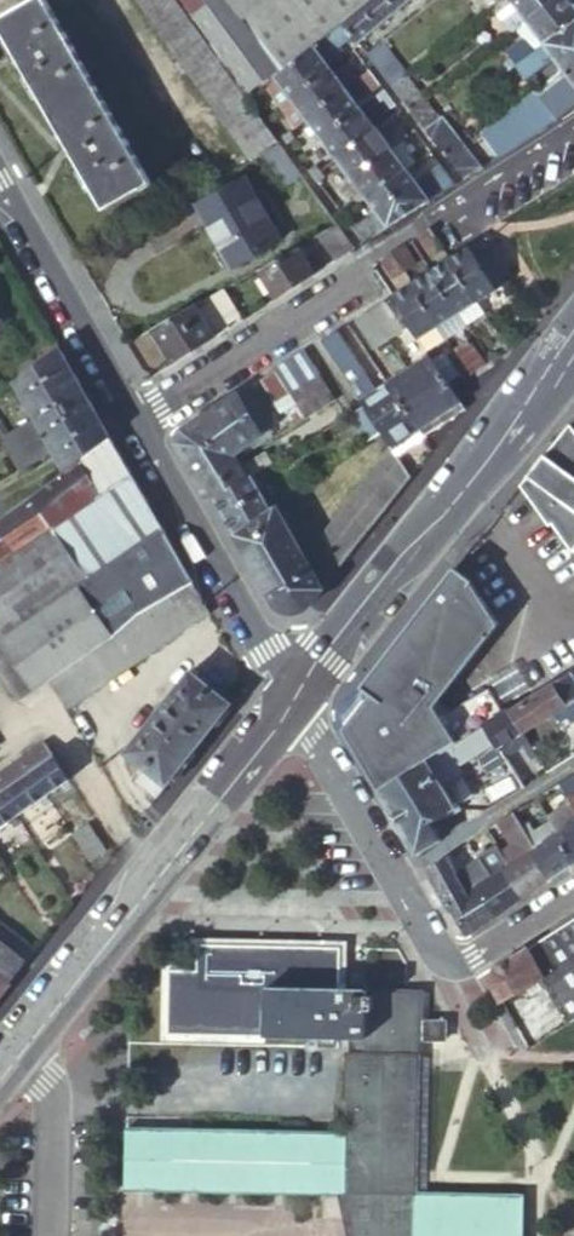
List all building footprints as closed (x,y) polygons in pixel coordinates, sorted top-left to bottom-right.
[(0,19),(0,24),(106,208),(147,184),(41,0),(32,0),(0,19)] [(251,161),(277,142),(253,107),(249,102),(175,0),(134,0),(251,161)] [(279,69),(278,68),(241,17),(228,0),(182,0),(249,91),(279,69)] [(241,17),(263,0),(228,0),(241,17)] [(283,73),(295,63),(341,24),(361,8),(370,0),(263,0),(241,17),(278,68),(279,69),(283,73)] [(386,0),(370,0),(361,8),(377,27),(388,18),(396,11),(386,0)] [(396,11),(407,2),(409,0),(386,0),(396,11)] [(435,0),(434,0),(406,22),(413,32),(442,9),(435,0)] [(499,5),(494,8),(506,23),(520,14),(526,22),(556,0),(505,0),(499,5)] [(569,0),(556,0),(526,22),(543,46),(573,24),(573,6),(569,0)] [(377,27),(361,8),(341,24),(350,35),(357,43),(369,33),(377,27)] [(512,32),(526,22),(520,14),(506,23),(512,32)] [(341,24),(295,63),(309,82),(329,68),(325,63),(339,52),(335,47),(350,35),(341,24)] [(543,46),(514,68),(524,81),(553,59),(567,78),(573,73),(573,24),(543,46)] [(389,36),(374,48),(382,58),(396,46),(389,36)] [(365,55),(378,72),(388,65),(382,58),(374,48),(365,55)] [(378,72),(390,87),(406,75),(394,60),(388,65),(378,72)] [(282,109),(292,101),(312,86),(309,82),(295,63),(283,73),(276,79),(266,87),(282,109)] [(329,68),(309,82),(312,86),(324,103),(344,88),(354,80),(343,66),(334,73),(329,68)] [(379,85),(368,70),(357,78),(369,93),(379,85)] [(567,78),(539,99),(535,95),(479,136),(495,159),(573,109),(573,73),(567,78)] [(390,87),(407,109),(424,97),(406,75),(390,87)] [(312,86),(292,101),(282,109),(295,126),(305,118),(324,103),(312,86)] [(324,103),(339,123),(359,108),(344,88),(324,103)] [(393,105),(383,91),(372,99),(382,113),(393,105)] [(407,109),(425,132),(442,120),(424,97),(407,109)] [(461,117),(472,108),(467,101),(456,109),(461,117)] [(305,118),(319,138),(339,123),(324,103),(305,118)] [(339,123),(354,143),(374,128),(369,121),(359,108),(339,123)] [(456,109),(442,120),(451,131),(476,114),(472,108),(461,117),(456,109)] [(354,143),(368,163),(402,140),(391,125),(395,122),(391,117),(374,128),(354,143)] [(442,155),(460,143),(451,131),(442,120),(425,132),(442,155)] [(339,123),(319,138),(334,158),(354,143),(339,123)] [(289,131),(282,137),(286,143),(293,138),(289,131)] [(382,182),(385,186),(405,172),(401,166),(411,158),(404,148),(406,146),(402,140),(368,163),(382,182)] [(334,158),(348,178),(368,163),(354,143),(334,158)] [(462,180),(480,169),(460,143),(442,155),(462,180)] [(301,175),(279,144),(264,155),(286,186),(301,175)] [(401,166),(405,172),(416,163),(411,158),(401,166)] [(368,163),(348,178),(362,197),(382,182),(368,163)] [(416,186),(405,172),(385,186),(407,215),(428,202),(442,193),(453,186),(440,168),(416,186)] [(319,171),(311,177),(316,182),(323,177),(319,171)] [(245,179),(195,206),(231,268),(280,241),(245,179)] [(361,244),(407,215),(385,186),(382,182),(362,197),(374,213),(350,230),(361,244)] [(333,263),(354,249),(337,225),(317,236),(333,263)] [(430,230),(421,237),(433,256),(442,249),(430,230)] [(393,254),(405,273),(417,265),(405,246),(393,254)] [(276,299),(313,275),(297,250),(258,272),(276,299)] [(467,251),(450,262),(476,302),(493,291),(492,289),(475,264),(467,251)] [(395,280),(405,273),(393,254),(383,260),(395,280)] [(490,254),(475,264),(492,289),(506,279),(490,254)] [(450,262),(432,273),(458,314),(476,302),(450,262)] [(432,273),(413,286),(439,327),(458,314),(432,273)] [(439,327),(413,286),(393,299),(391,299),(425,351),(446,338),(439,327)] [(238,317),(222,290),(209,299),(225,325),(238,317)] [(476,302),(458,314),(465,326),(483,314),(476,302)] [(402,330),(385,303),(369,313),(386,340),(387,339),(402,330)] [(151,330),(172,365),(214,338),(194,306),(163,323),(151,330)] [(386,340),(369,313),(355,321),(373,348),(386,340)] [(458,314),(439,327),(446,338),(465,326),(458,314)] [(368,378),(339,332),(324,340),(338,363),(354,388),(366,407),(384,436),(392,448),(397,457),(423,440),(388,386),(375,395),(365,380),(368,378)] [(65,470),(109,438),(57,348),(14,382),(36,419),(54,450),(65,470)] [(470,377),(483,367),(472,350),(458,358),(470,377)] [(284,396),(303,384),(312,379),(314,378),(300,356),(288,363),(270,374),(284,396)] [(448,356),(434,365),(451,391),(464,381),(448,356)] [(434,365),(430,359),(409,373),(443,426),(464,412),(451,391),(434,365)] [(409,373),(388,386),(423,440),(443,426),(409,373)] [(270,374),(257,382),(287,430),(300,422),(287,402),(284,396),(270,374)] [(300,422),(328,404),(312,379),(303,384),(284,396),(287,402),(300,422)] [(250,387),(213,410),(227,433),(239,453),(277,429),(250,387)] [(366,447),(384,436),(366,407),(348,418),(366,447)] [(227,433),(213,410),(178,431),(174,445),(183,459),(227,433)] [(21,469),(54,450),(36,419),(3,438),(21,469)] [(571,556),(573,551),(573,432),(569,425),(545,455),(544,455),(527,477),(528,478),(520,487),(538,514),(548,527),(549,526),(571,556)] [(183,459),(195,480),(232,457),(239,453),(227,433),(183,459)] [(163,530),(109,438),(65,470),(0,518),(0,626),(8,636),(163,530)] [(340,567),(410,478),(397,457),(392,448),(320,535),(340,567)] [(260,471),(270,465),(263,453),(238,468),(232,457),(195,480),(209,503),(214,500),(251,478),(260,472),(260,471)] [(260,472),(251,478),(256,485),(265,479),(260,471),(260,472)] [(214,500),(235,536),(271,511),(256,485),(251,478),(214,500)] [(306,606),(323,588),(275,509),(271,511),(235,536),(275,604),(276,606),(279,608),(282,609),(286,611),(291,612),(297,611),(301,610),(306,606)] [(193,582),(163,530),(8,636),(3,640),(35,689),(47,681),(191,584),(193,582)] [(482,726),(499,715),(485,692),(447,716),(435,707),(497,630),(480,601),(474,605),(462,595),(470,585),(471,584),(454,570),(360,687),(371,696),(358,712),(343,731),(378,791),(382,789),(424,762),(482,726)] [(66,711),(208,614),(191,584),(47,681),(66,711)] [(3,640),(8,636),(0,626),(0,642),(3,640)] [(33,691),(35,689),(3,640),(0,642),(0,673),(18,701),(33,691)] [(156,797),(230,703),(190,673),(127,754),(145,768),(134,781),(156,797)] [(566,676),(508,712),(521,733),(559,709),(573,699),(573,688),(566,676)] [(559,709),(567,723),(573,718),(573,699),(559,709)] [(497,749),(502,758),(520,746),(527,742),(521,733),(508,712),(507,711),(499,715),(482,726),(493,743),(497,749)] [(424,762),(439,788),(459,776),(454,768),(476,754),(493,743),(482,726),(424,762)] [(527,742),(520,746),(529,761),(535,757),(527,742)] [(46,797),(68,781),(52,755),(51,756),(43,746),(22,761),(30,773),(31,775),(46,797)] [(0,776),(0,791),(17,817),(46,797),(31,775),(30,773),(22,761),(0,776)] [(378,791),(406,837),(423,827),(411,805),(439,788),(424,762),(382,789),(378,791)] [(572,776),(552,789),(560,801),(564,798),(566,801),(573,796),(573,779),(572,776)] [(423,827),(406,837),(415,854),(416,853),(433,843),(438,840),(428,824),(436,820),(437,822),(449,814),(450,817),(454,814),(452,810),(439,788),(411,805),(423,827)] [(560,801),(552,789),(543,795),(550,807),(555,804),(560,801)] [(0,791),(0,828),(17,817),(0,791)] [(569,829),(573,825),(573,814),(566,801),(564,798),(560,801),(555,804),(569,829)] [(533,818),(525,806),(509,816),(518,828),(529,821),(533,818)] [(509,816),(499,823),(513,847),(500,855),(501,857),(503,859),(508,868),(533,852),(525,840),(519,832),(518,828),(509,816)] [(519,832),(525,840),(537,832),(529,821),(518,828),(519,832)] [(72,835),(90,862),(105,852),(87,824),(72,835)] [(573,865),(573,825),(569,829),(555,837),(573,866),(573,865)] [(573,866),(555,837),(533,852),(551,880),(573,866)] [(551,880),(533,852),(508,868),(505,870),(523,898),(551,880)] [(495,917),(523,898),(505,870),(508,868),(503,859),(501,857),(480,870),(488,881),(476,888),(495,917)] [(444,859),(426,870),(446,908),(466,896),(454,877),(444,859)] [(480,870),(476,863),(454,877),(466,896),(476,888),(488,881),(480,870)] [(466,896),(446,908),(464,937),(495,917),(476,888),(466,896)] [(493,969),(490,981),(501,1001),(540,979),(573,960),(573,917),(493,969)] [(29,958),(0,935),(0,995),(29,958)] [(250,940),(200,938),(199,964),(171,964),(170,1028),(341,1031),(352,1031),(369,1032),(370,984),(366,984),(351,983),(342,983),(342,981),(341,981),(342,960),(326,960),(326,940),(292,939),(292,941),(250,940)] [(573,1018),(573,960),(540,979),(567,1023),(573,1018)] [(448,1016),(424,1015),(424,985),(370,984),(369,1032),(422,1033),(448,1034),(448,1016)] [(369,1032),(352,1031),(351,1047),(353,1047),(353,1040),(359,1040),(360,1040),(361,1041),(362,1041),(363,1042),(364,1042),(365,1044),(365,1045),(365,1047),(422,1049),(422,1033),(369,1032)] [(130,1182),(348,1187),(357,1235),(523,1235),(524,1190),(418,1187),(419,1179),(422,1049),(365,1047),(365,1045),(365,1044),(364,1042),(363,1042),(362,1041),(361,1041),(360,1040),(359,1040),(353,1040),(353,1047),(351,1047),(349,1127),(130,1122),(130,1182)]
